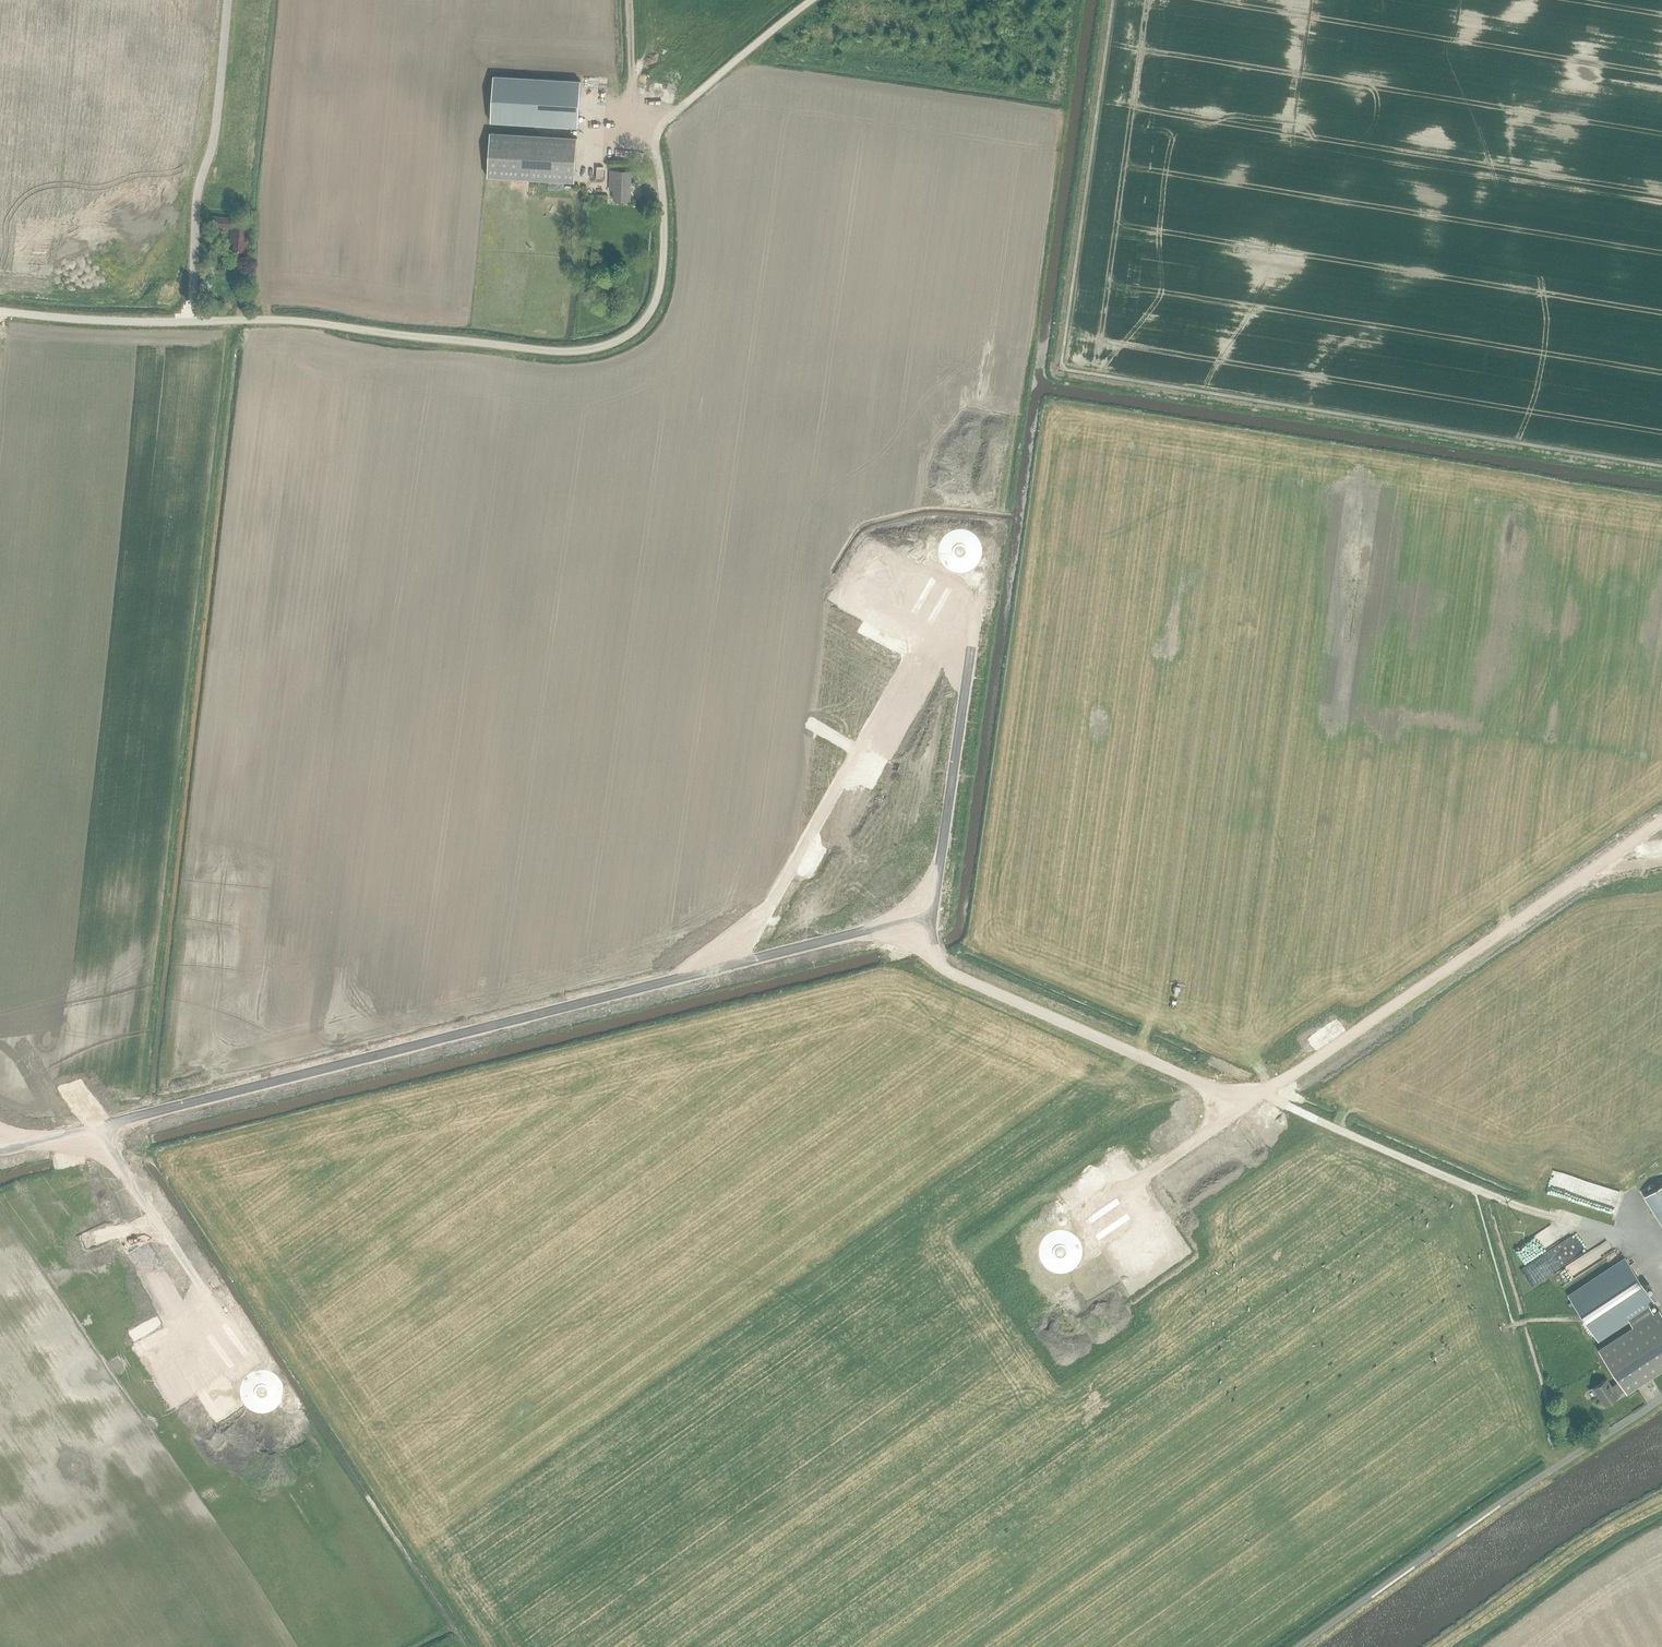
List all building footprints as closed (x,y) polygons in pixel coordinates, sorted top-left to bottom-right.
[(494,76),(491,122),(578,127),(581,81),(494,76)] [(577,138),(490,133),(488,177),(575,182),(577,138)] [(632,171),(610,171),(610,185),(614,185),(614,200),(631,200),(632,171)] [(211,226),(236,228),(236,223),(237,218),(212,216),(211,226)] [(247,229),(231,228),(230,243),(234,244),(234,251),(246,252),(247,229)] [(221,300),(208,300),(208,308),(221,308),(221,300)] [(966,551),(966,550),(965,550),(965,549),(965,548),(964,548),(964,547),(963,547),(963,546),(962,546),(961,546),(960,546),(959,546),(958,546),(958,547),(957,547),(957,548),(956,548),(956,549),(955,549),(955,550),(955,551),(955,552),(955,553),(956,553),(956,554),(957,555),(958,556),(959,556),(960,556),(961,556),(962,556),(963,556),(963,555),(964,555),(964,554),(965,554),(965,553),(965,552),(966,552),(966,551)] [(1625,1190),(1557,1169),(1550,1192),(1618,1213),(1625,1190)] [(1645,1195),(1661,1222),(1661,1185),(1645,1195)] [(1553,1226),(1517,1247),(1526,1262),(1548,1249),(1545,1244),(1559,1236),(1553,1226)] [(1066,1252),(1066,1251),(1066,1250),(1065,1249),(1065,1248),(1064,1247),(1063,1247),(1062,1246),(1061,1246),(1060,1246),(1059,1247),(1058,1247),(1057,1248),(1057,1249),(1056,1249),(1056,1250),(1056,1251),(1056,1252),(1056,1253),(1056,1254),(1057,1255),(1058,1256),(1059,1256),(1059,1257),(1060,1257),(1061,1257),(1062,1257),(1063,1257),(1063,1256),(1064,1256),(1064,1255),(1065,1255),(1065,1254),(1066,1254),(1066,1253),(1066,1252)] [(1656,1302),(1627,1258),(1569,1297),(1598,1341),(1630,1320),(1650,1307),(1656,1302)] [(1650,1307),(1630,1320),(1635,1328),(1599,1350),(1619,1381),(1612,1386),(1608,1379),(1594,1388),(1604,1402),(1624,1389),(1625,1391),(1638,1383),(1638,1384),(1661,1369),(1661,1313),(1661,1311),(1655,1315),(1650,1307)] [(267,1394),(267,1393),(267,1392),(267,1391),(267,1390),(267,1389),(266,1389),(266,1388),(265,1388),(265,1387),(264,1387),(263,1387),(262,1387),(261,1387),(260,1387),(259,1387),(259,1388),(258,1388),(258,1389),(257,1389),(257,1390),(257,1391),(257,1392),(257,1393),(257,1394),(258,1394),(258,1395),(258,1396),(259,1396),(260,1396),(260,1397),(261,1397),(262,1397),(263,1397),(264,1397),(264,1396),(265,1396),(266,1396),(266,1395),(267,1394)]
